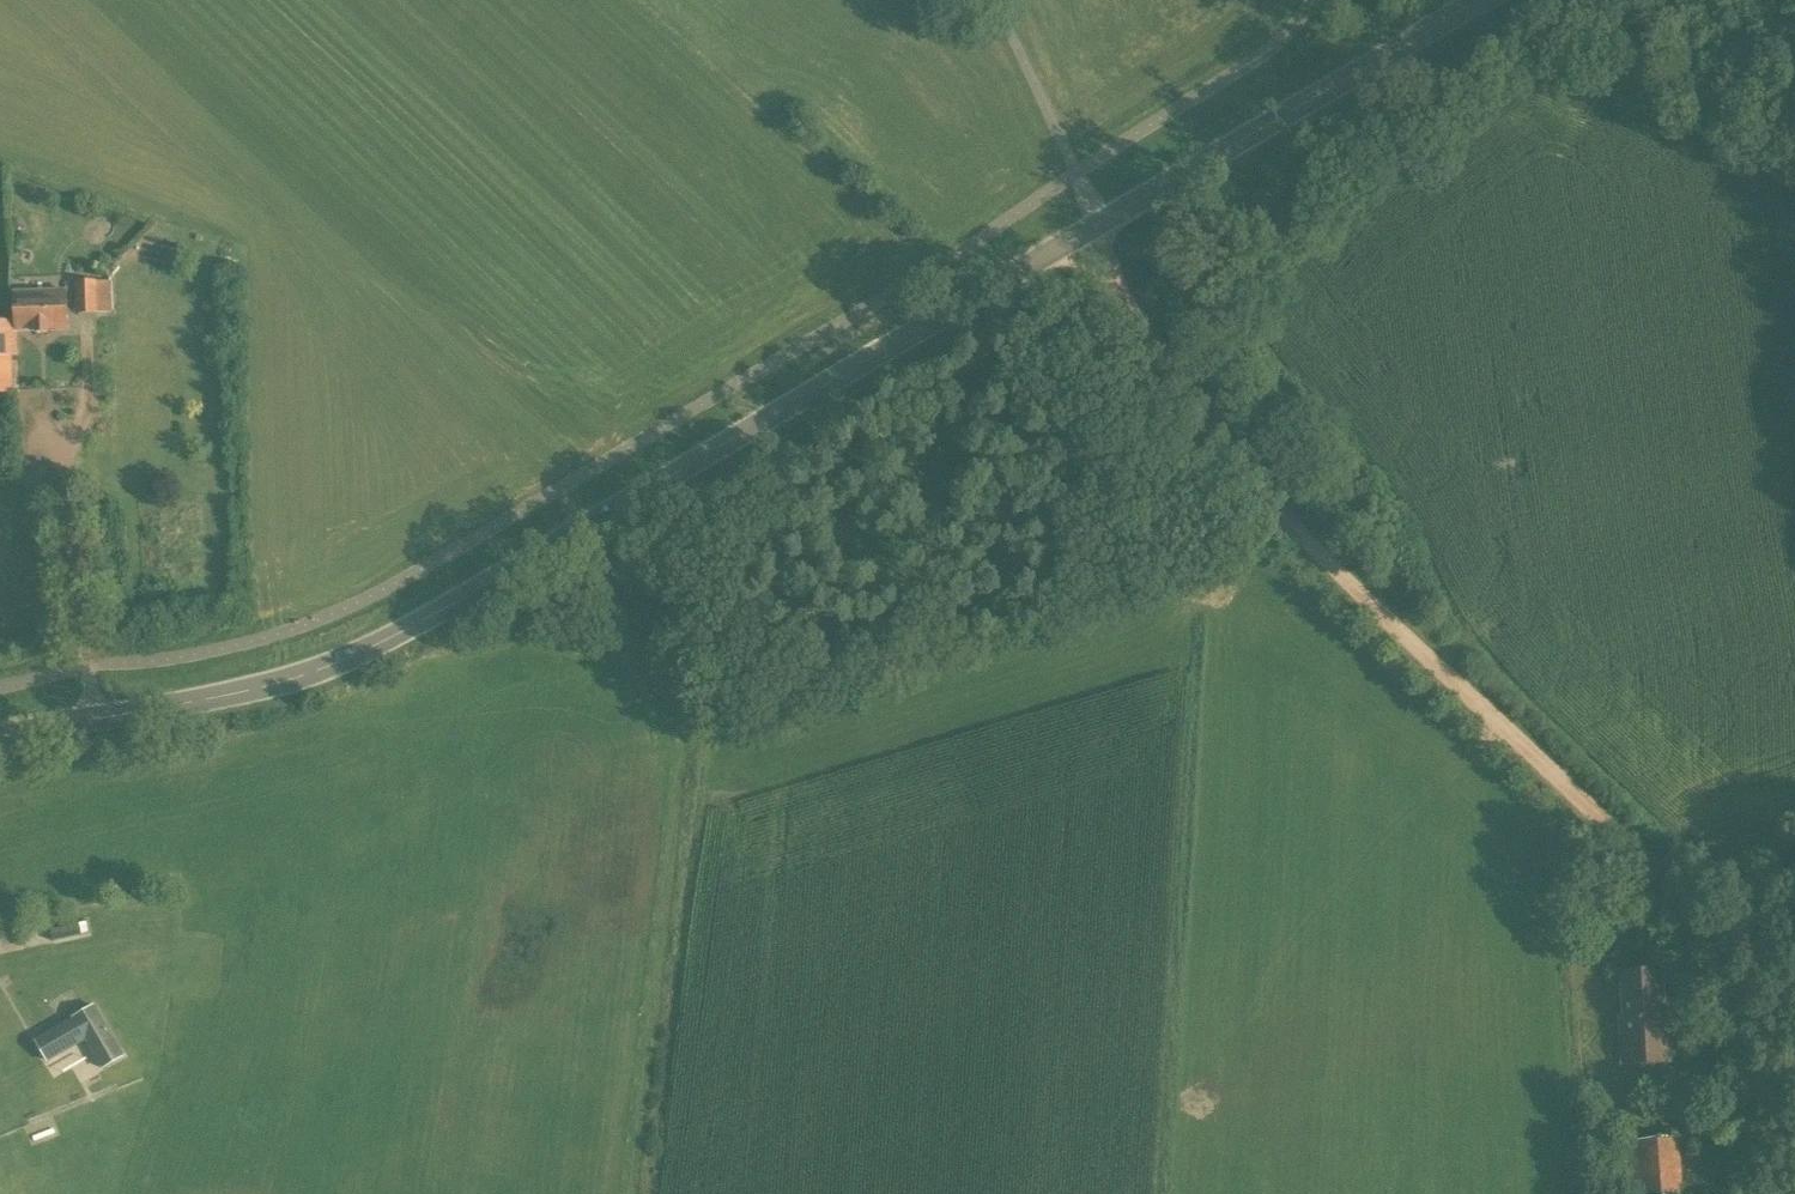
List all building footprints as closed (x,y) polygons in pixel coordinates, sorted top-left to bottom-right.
[(112,312),(111,280),(77,281),(77,313),(112,312)] [(14,292),(15,319),(17,330),(36,330),(36,333),(49,332),(48,330),(68,329),(67,290),(14,292)] [(15,319),(0,320),(0,393),(13,393),(12,356),(18,356),(17,330),(15,319)] [(1211,517),(1217,525),(1223,520),(1217,513),(1211,517)] [(1617,1017),(1620,1065),(1674,1063),(1670,1006),(1665,1005),(1663,969),(1619,972),(1623,1016),(1617,1017)] [(95,1006),(36,1040),(48,1061),(85,1039),(102,1068),(124,1055),(95,1006)] [(1624,1141),(1628,1193),(1683,1193),(1679,1137),(1624,1141)]
